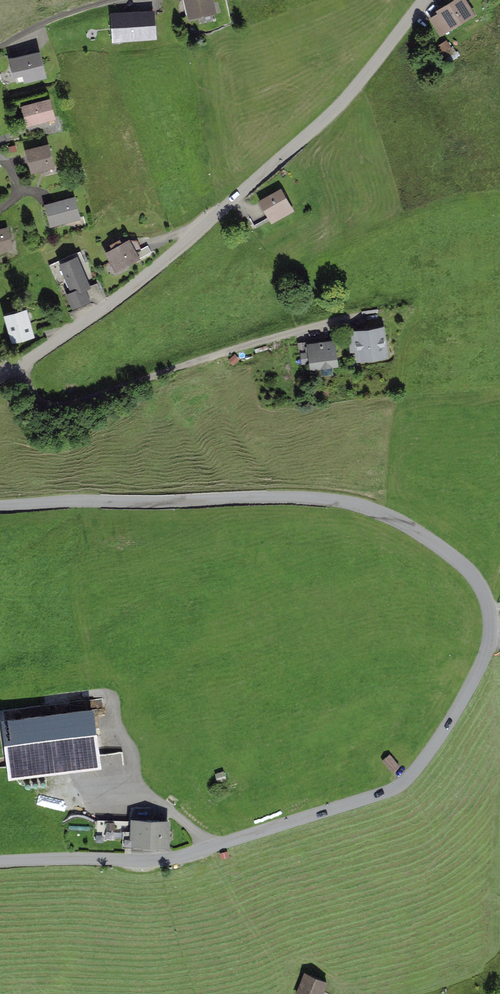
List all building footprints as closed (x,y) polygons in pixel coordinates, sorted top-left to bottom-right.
[(187,20),(218,15),(216,0),(184,0),(187,20)] [(430,17),(440,35),(476,15),(467,0),(459,0),(430,17)] [(154,8),(110,11),(112,41),(156,37),(154,8)] [(441,41),(447,51),(455,47),(448,37),(441,41)] [(43,52),(12,60),(19,86),(49,78),(43,52)] [(53,100),(23,107),(28,129),(58,121),(53,100)] [(51,146),(27,152),(32,174),(56,168),(51,146)] [(283,190),(260,201),(271,224),(294,213),(283,190)] [(76,198),(44,205),(49,226),(80,218),(76,198)] [(0,231),(0,254),(15,250),(9,228),(0,231)] [(131,242),(107,255),(117,273),(141,260),(131,242)] [(93,293),(80,255),(55,264),(68,302),(93,293)] [(27,311),(7,317),(13,341),(34,336),(27,311)] [(384,329),(356,332),(360,362),(387,359),(384,329)] [(337,340),(305,344),(309,370),(340,366),(337,340)] [(1,713),(10,774),(100,762),(92,700),(1,713)] [(391,754),(383,761),(394,774),(402,768),(391,754)] [(174,822),(134,820),(133,845),(173,847),(174,822)] [(230,859),(228,851),(219,853),(221,861),(230,859)] [(307,970),(298,991),(305,993),(323,993),(329,980),(307,970)]
